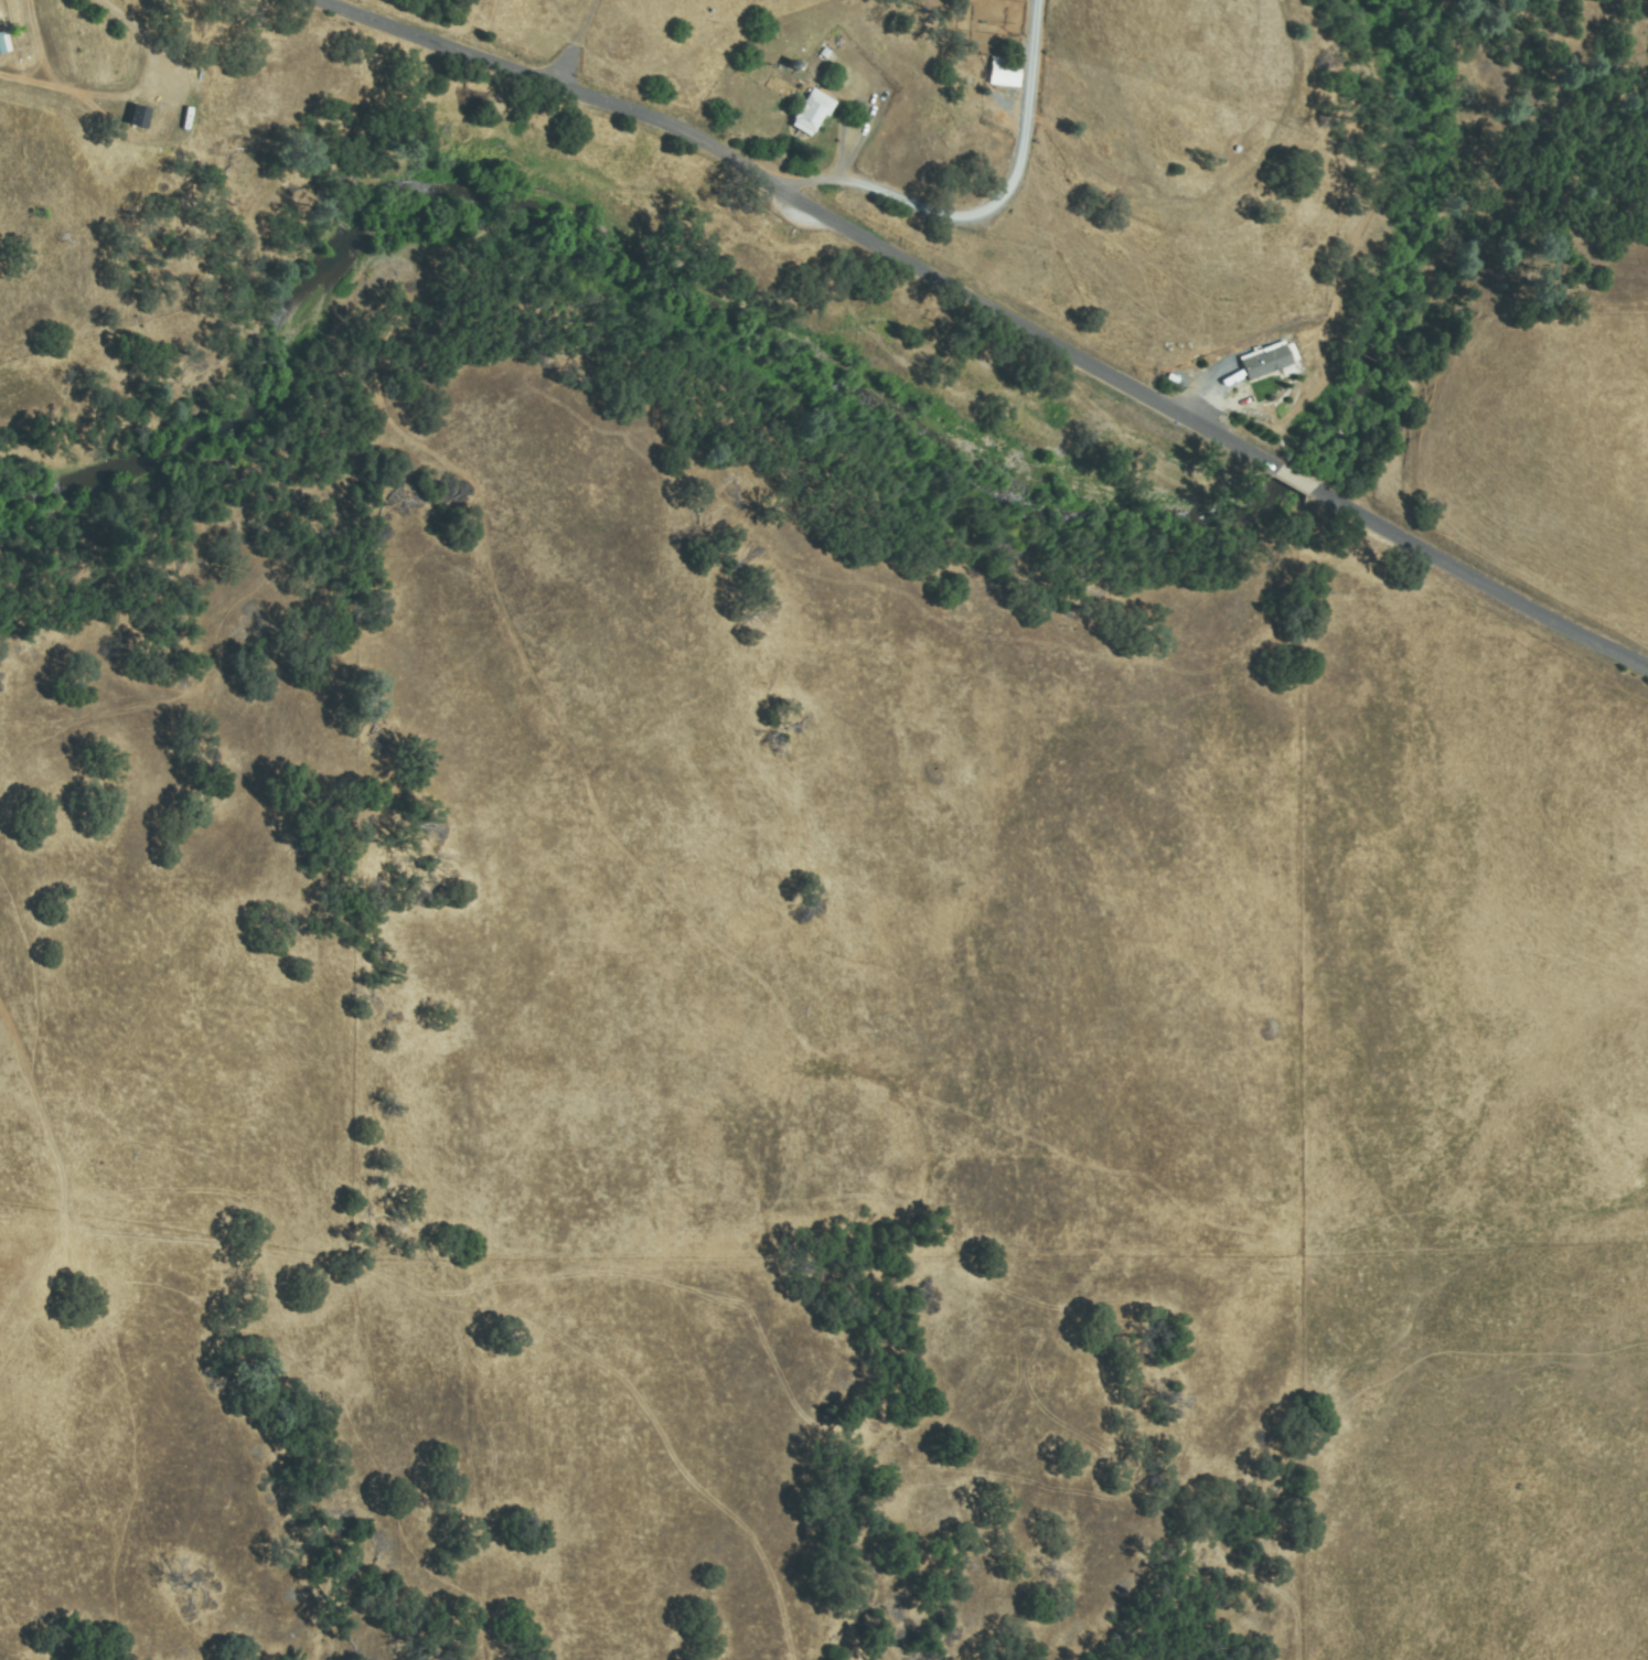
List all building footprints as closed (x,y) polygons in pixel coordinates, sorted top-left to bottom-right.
[(9,52),(4,31),(0,32),(0,55),(9,52)] [(992,58),(1019,62),(1017,86),(989,83),(992,58)] [(790,122),(813,90),(832,104),(807,136),(790,122)] [(1289,342),(1296,362),(1248,379),(1241,358),(1289,342)]
